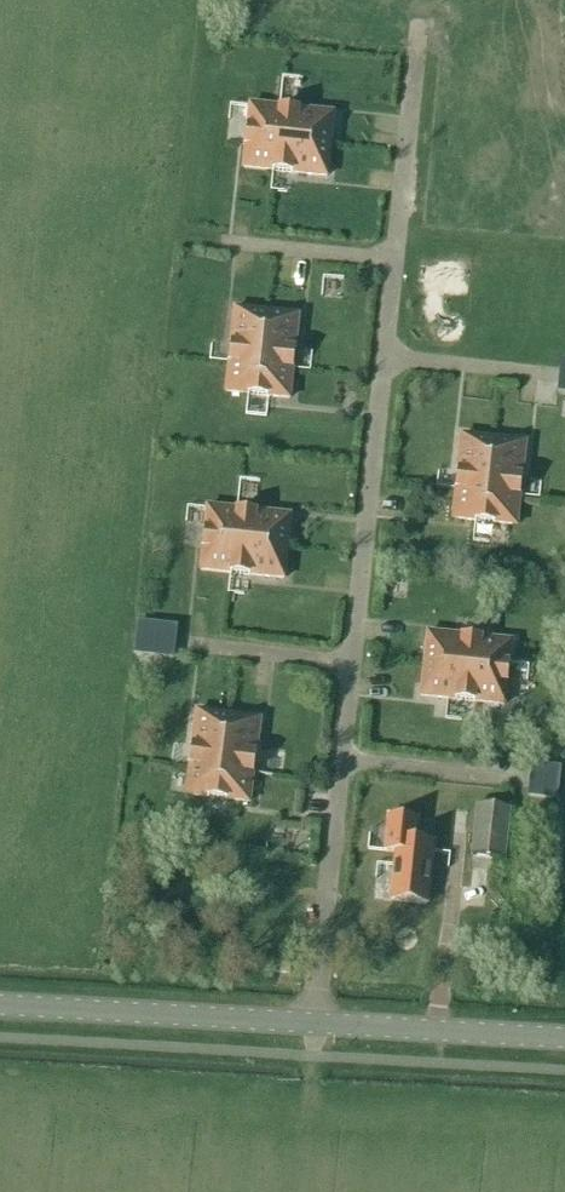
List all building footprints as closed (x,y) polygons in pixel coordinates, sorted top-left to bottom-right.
[(274,171),(277,139),(280,108),(250,104),(243,168),(274,171)] [(277,139),(329,145),(333,113),(280,108),(277,139)] [(326,177),(329,145),(277,139),(274,171),(326,177)] [(261,365),(267,312),(235,309),(229,362),(261,365)] [(267,312),(261,365),(293,369),(298,315),(267,312)] [(290,399),(293,369),(261,365),(229,362),(226,392),(290,399)] [(488,492),(493,439),(461,436),(456,489),(488,492)] [(493,439),(488,492),(519,495),(525,442),(493,439)] [(519,495),(488,492),(456,489),(453,519),(516,526),(519,495)] [(231,574),(234,542),(237,510),(207,507),(201,570),(231,574)] [(234,542),(287,547),(290,516),(237,510),(234,542)] [(284,579),(287,547),(234,542),(231,574),(284,579)] [(135,640),(134,652),(157,655),(172,657),(173,645),(148,642),(149,636),(174,639),(175,627),(160,625),(137,623),(136,634),(135,640)] [(477,670),(481,638),(428,632),(424,664),(477,670)] [(481,638),(477,670),(474,702),(504,705),(511,641),(481,638)] [(474,702),(477,670),(424,664),(421,696),(474,702)] [(221,768),(227,720),(195,716),(189,764),(221,768)] [(227,720),(221,768),(252,772),(258,723),(227,720)] [(249,806),(252,772),(221,768),(189,764),(185,799),(249,806)] [(531,783),(530,795),(534,795),(555,797),(557,785),(557,780),(559,768),(537,766),(533,765),(532,777),(549,779),(548,785),(531,783)] [(477,804),(471,855),(504,859),(510,808),(477,804)] [(389,815),(385,851),(396,853),(392,901),(427,904),(433,842),(415,840),(417,818),(389,815)]
